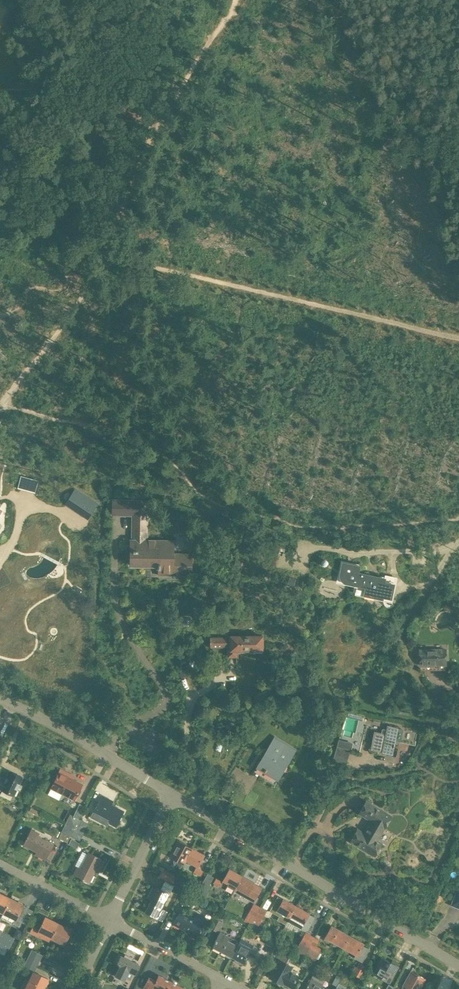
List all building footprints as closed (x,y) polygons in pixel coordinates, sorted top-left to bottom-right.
[(146,541),(147,518),(149,518),(149,501),(112,500),(112,517),(133,518),(132,541),(131,541),(130,565),(157,565),(157,568),(159,568),(159,574),(191,575),(192,555),(172,554),(173,541),(146,541)] [(358,566),(342,562),(338,581),(354,584),(354,585),(355,583),(366,586),(364,594),(387,599),(388,599),(390,599),(391,597),(393,585),(383,582),(384,578),(357,573),(359,565),(358,565),(358,566)] [(289,577),(286,585),(292,587),(295,579),(289,577)] [(189,626),(190,615),(181,615),(180,625),(189,626)] [(262,649),(262,636),(231,637),(231,638),(210,638),(210,646),(228,646),(228,656),(236,656),(236,649),(245,649),(245,652),(252,652),(252,649),(262,649)] [(420,665),(445,664),(444,649),(419,650),(420,665)] [(334,737),(338,722),(330,720),(326,735),(334,737)] [(383,729),(382,730),(381,733),(374,731),(370,748),(391,753),(394,740),(400,742),(403,729),(387,725),(386,729),(383,729)] [(282,772),(295,750),(274,737),(257,767),(273,776),(277,769),(282,772)] [(345,762),(349,748),(338,744),(333,758),(345,762)] [(74,799),(81,785),(69,778),(70,775),(60,770),(52,785),(67,793),(66,795),(74,799)] [(22,778),(9,771),(5,780),(0,778),(0,790),(13,796),(22,778)] [(116,826),(123,811),(111,805),(113,802),(102,796),(94,812),(110,820),(108,823),(116,826)] [(383,828),(390,817),(365,802),(358,814),(371,821),(363,833),(357,830),(350,842),(374,856),(381,844),(372,839),(379,826),(383,828)] [(79,818),(85,806),(79,804),(74,815),(79,818)] [(75,832),(81,821),(78,820),(79,818),(74,815),(70,814),(66,823),(72,825),(70,829),(71,830),(75,832)] [(83,836),(89,823),(79,818),(78,820),(81,821),(75,832),(83,836)] [(68,841),(70,836),(68,835),(71,830),(70,829),(72,825),(66,823),(59,837),(68,841)] [(45,860),(53,845),(37,837),(39,833),(31,829),(23,845),(36,851),(34,855),(45,860)] [(80,842),(83,836),(75,832),(71,830),(68,835),(70,836),(80,842)] [(71,839),(68,844),(76,848),(78,843),(71,839)] [(183,863),(185,859),(191,849),(178,841),(170,856),(175,859),(175,866),(180,868),(183,863)] [(198,866),(203,856),(191,849),(185,859),(198,866)] [(98,872),(104,861),(88,853),(80,869),(77,867),(73,875),(88,883),(95,870),(98,872)] [(200,877),(203,871),(196,866),(192,873),(200,877)] [(172,883),(175,876),(162,870),(159,876),(172,883)] [(234,890),(236,887),(241,877),(229,870),(224,880),(228,883),(227,886),(234,890)] [(213,877),(207,874),(197,892),(205,897),(212,886),(209,885),(213,877)] [(252,901),(254,897),(259,888),(254,885),(254,884),(241,877),(236,887),(247,893),(245,897),(252,901)] [(176,878),(173,884),(178,887),(181,881),(176,878)] [(223,882),(216,878),(213,883),(220,887),(223,882)] [(180,895),(183,889),(174,885),(171,891),(180,895)] [(162,921),(167,912),(162,908),(169,894),(153,886),(147,897),(151,900),(145,912),(156,918),(162,921)] [(185,907),(193,893),(184,888),(177,902),(185,907)] [(10,898),(0,894),(0,911),(3,912),(10,898)] [(287,922),(292,913),(296,907),(277,897),(269,912),(287,922)] [(20,927),(22,923),(28,910),(22,908),(23,905),(10,898),(3,912),(15,918),(13,923),(20,927)] [(250,926),(260,906),(253,903),(243,922),(250,926)] [(257,929),(267,910),(260,906),(250,926),(257,929)] [(305,931),(307,930),(314,918),(296,907),(292,913),(287,922),(305,931)] [(194,918),(184,913),(180,911),(173,924),(187,932),(186,934),(196,938),(206,919),(196,914),(194,918)] [(50,938),(57,924),(45,918),(39,929),(33,926),(30,932),(40,937),(42,934),(50,938)] [(218,932),(223,922),(214,918),(209,928),(218,932)] [(63,944),(70,930),(57,924),(50,938),(63,944)] [(344,947),(349,937),(331,927),(325,937),(344,947)] [(15,938),(1,932),(2,931),(0,930),(0,946),(7,950),(9,950),(15,938)] [(20,939),(22,933),(17,930),(14,937),(20,939)] [(239,943),(238,943),(220,933),(212,947),(231,957),(239,943)] [(303,956),(314,938),(306,934),(296,952),(303,956)] [(361,962),(368,950),(362,947),(363,945),(349,937),(344,947),(356,954),(354,958),(361,962)] [(242,963),(250,949),(252,944),(241,938),(238,943),(239,943),(231,957),(235,959),(234,962),(240,965),(241,962),(242,963)] [(268,938),(264,946),(268,948),(264,956),(270,959),(278,944),(268,938)] [(314,962),(321,950),(315,947),(318,941),(314,938),(303,956),(314,962)] [(291,988),(297,976),(289,972),(292,967),(285,964),(290,955),(278,948),(273,957),(278,960),(269,977),(282,985),(282,984),(291,988)] [(39,961),(41,956),(31,950),(28,956),(39,961)] [(131,961),(132,958),(125,955),(123,958),(120,956),(120,957),(119,956),(116,963),(117,963),(117,964),(118,965),(117,966),(119,967),(115,976),(124,980),(125,977),(130,980),(133,973),(134,974),(138,965),(131,961)] [(36,967),(39,961),(28,956),(25,961),(33,965),(33,966),(36,967)] [(373,973),(389,982),(398,965),(392,961),(391,963),(382,958),(373,973)] [(30,971),(33,966),(33,965),(25,961),(22,967),(30,971)] [(260,975),(266,964),(260,961),(254,972),(260,975)] [(316,974),(320,966),(312,961),(308,969),(316,974)] [(359,978),(366,966),(359,962),(357,967),(355,966),(353,969),(355,970),(352,974),(359,978)] [(425,979),(410,971),(402,985),(409,988),(420,988),(425,979)] [(47,979),(33,972),(28,981),(25,979),(20,988),(42,988),(47,979)] [(158,976),(155,981),(148,978),(143,988),(151,988),(152,987),(155,988),(166,988),(170,982),(158,976)] [(314,986),(318,978),(313,976),(306,988),(321,988),(314,986)]
